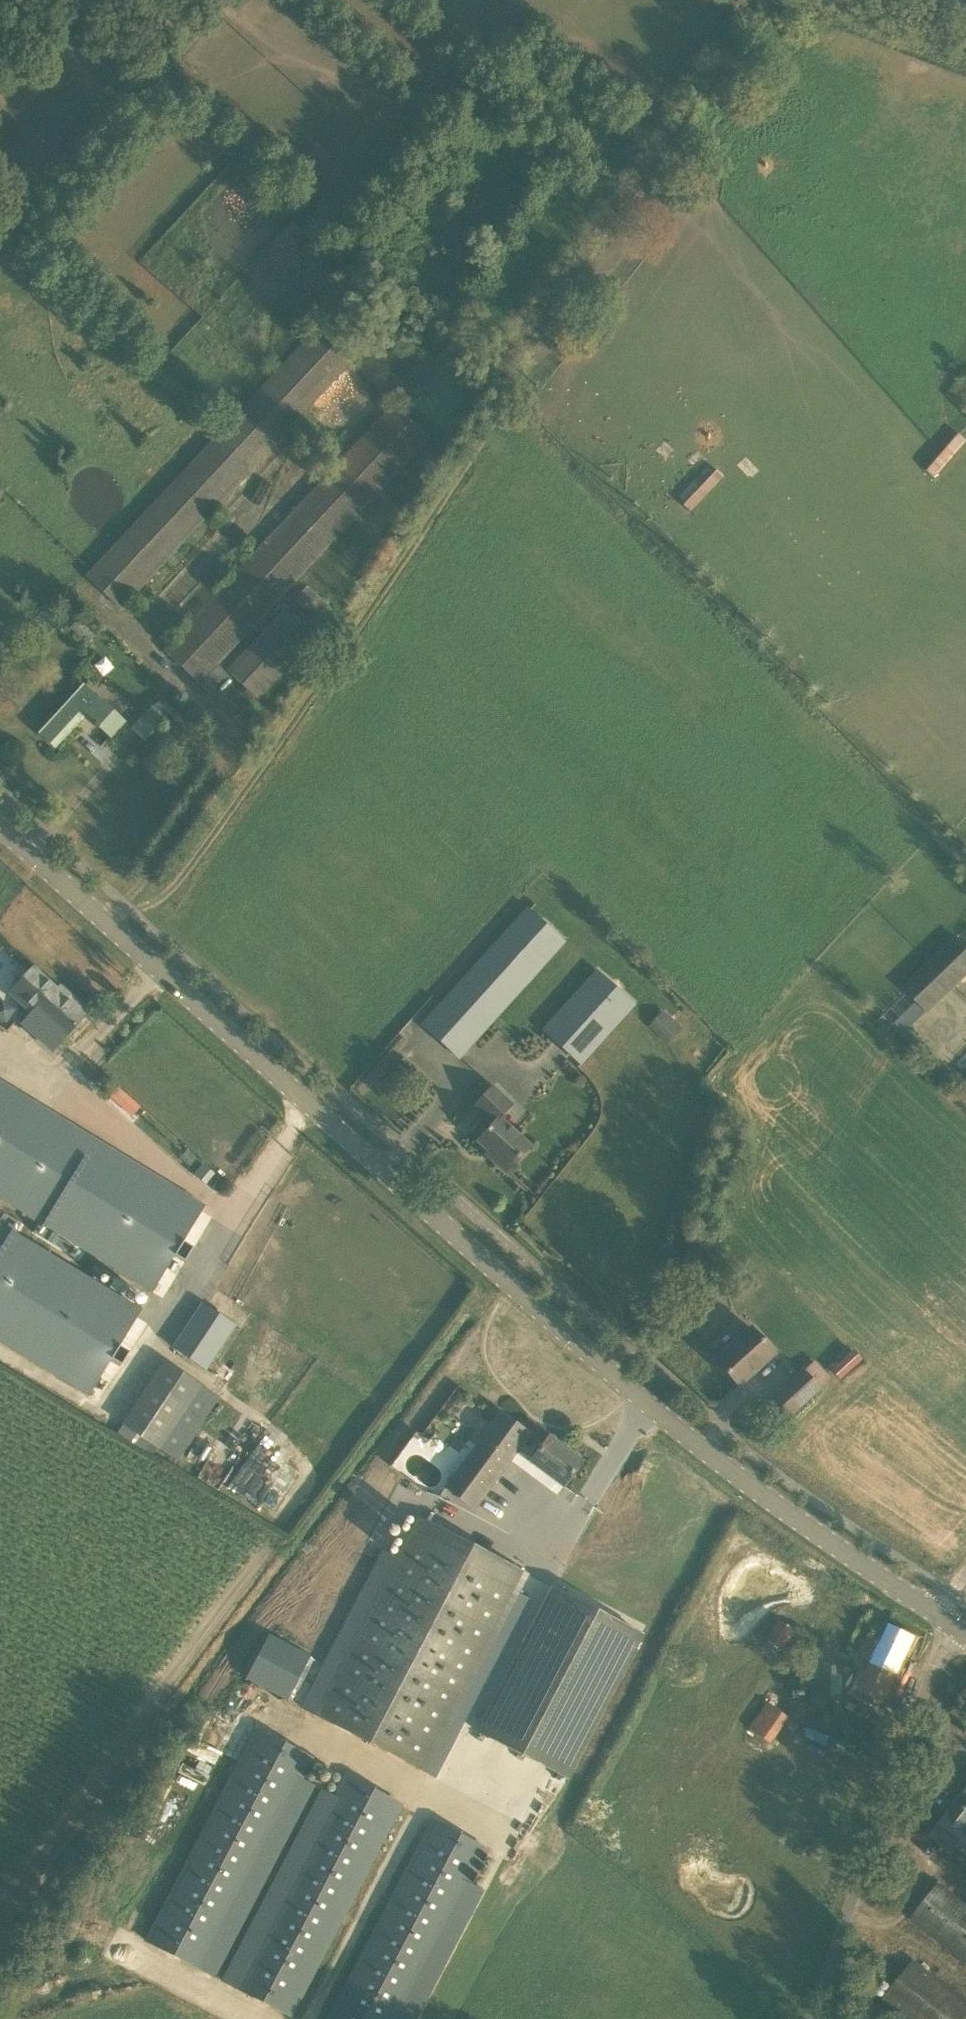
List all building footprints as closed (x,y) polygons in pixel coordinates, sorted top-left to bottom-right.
[(350,364),(315,331),(86,576),(121,609),(350,364)] [(217,665),(428,438),(393,405),(164,650),(209,693),(226,674),(217,665)] [(696,513),(727,475),(717,467),(686,505),(696,513)] [(331,608),(306,585),(293,600),(318,622),(331,608)] [(257,699),(314,637),(285,609),(228,671),(257,699)] [(110,738),(124,722),(84,685),(40,734),(55,748),(85,715),(110,738)] [(161,698),(154,706),(153,706),(131,729),(144,741),(173,709),(161,698)] [(422,1024),(459,1058),(565,941),(528,907),(422,1024)] [(904,988),(927,1012),(965,975),(965,945),(959,937),(904,988)] [(63,1040),(87,1013),(60,987),(57,990),(33,968),(11,992),(33,1013),(23,1024),(52,1050),(62,1039),(63,1040)] [(581,1065),(636,1004),(597,969),(542,1030),(581,1065)] [(683,1028),(663,1011),(649,1027),(668,1044),(683,1028)] [(0,1081),(0,1195),(157,1289),(207,1205),(0,1081)] [(506,1173),(530,1146),(500,1119),(512,1104),(493,1087),(474,1107),(493,1125),(477,1141),(495,1158),(493,1160),(506,1173)] [(135,1114),(142,1104),(123,1091),(116,1101),(135,1114)] [(94,1393),(144,1309),(0,1223),(0,1336),(94,1393)] [(201,1302),(171,1348),(205,1370),(236,1325),(201,1302)] [(751,1328),(715,1360),(739,1386),(775,1353),(751,1328)] [(219,1380),(230,1365),(220,1359),(210,1374),(219,1380)] [(159,1449),(201,1386),(165,1361),(123,1425),(159,1449)] [(804,1370),(788,1384),(773,1398),(790,1416),(820,1388),(804,1370)] [(528,1436),(529,1434),(501,1413),(446,1487),(474,1509),(518,1449),(528,1436)] [(528,1436),(518,1449),(533,1460),(531,1462),(563,1487),(582,1461),(550,1437),(542,1447),(528,1436)] [(526,1575),(527,1574),(419,1518),(419,1519),(338,1672),(268,1635),(245,1678),(423,1771),(424,1770),(525,1575),(526,1575)] [(568,1777),(567,1777),(631,1652),(641,1635),(642,1634),(553,1587),(552,1589),(553,1589),(478,1731),(477,1730),(477,1732),(567,1778),(568,1777)] [(767,1639),(781,1648),(793,1629),(779,1620),(767,1639)] [(858,1691),(884,1703),(916,1636),(891,1624),(858,1691)] [(766,1701),(748,1727),(769,1741),(787,1716),(766,1701)] [(311,1758),(275,1739),(258,1730),(147,1941),(201,1969),(311,1758)] [(400,1804),(347,1776),(236,1988),(290,2016),(400,1804)] [(957,1803),(948,1814),(965,1828),(965,1789),(964,1791),(965,1792),(957,1803)] [(948,1814),(947,1813),(930,1834),(964,1861),(965,1858),(965,1828),(948,1814)] [(487,1849),(433,1821),(330,2018),(398,2018),(487,1849)] [(911,1919),(965,1962),(965,1906),(938,1884),(911,1919)] [(882,2000),(907,2018),(965,2018),(965,2002),(913,1961),(882,2000)]
